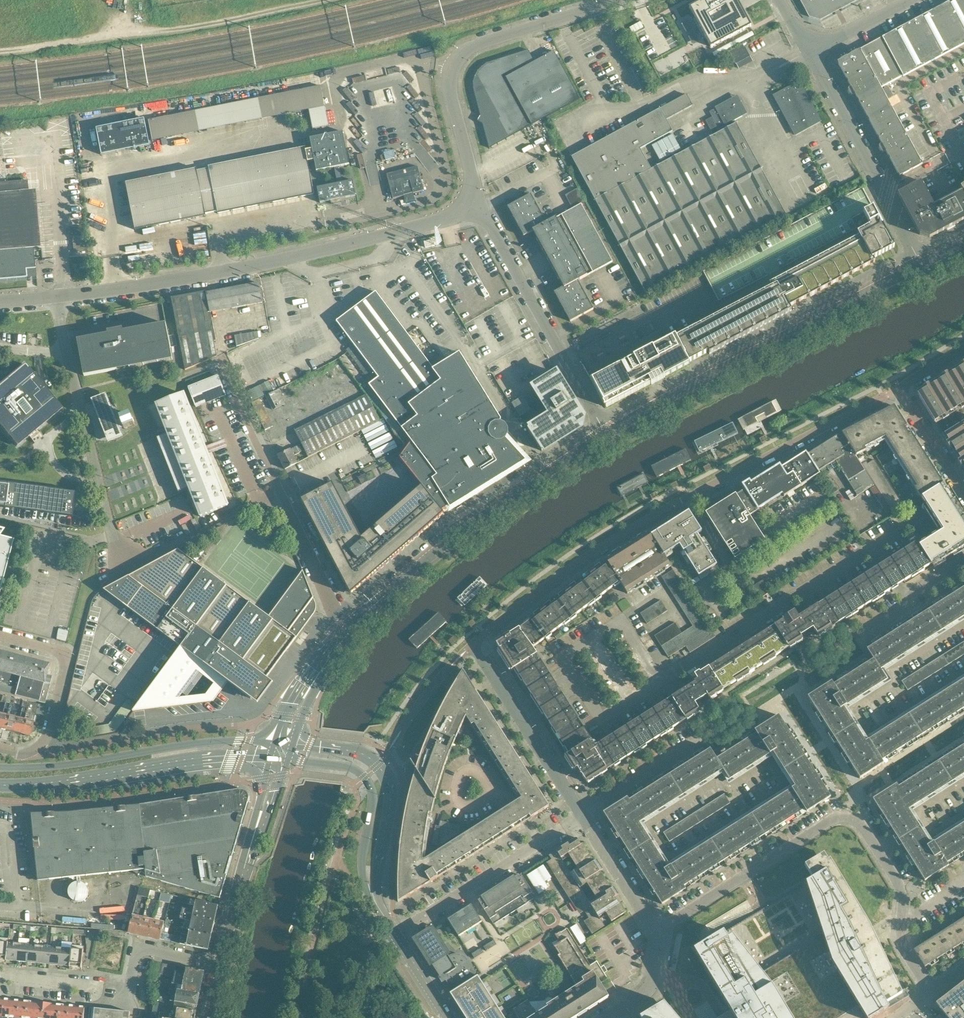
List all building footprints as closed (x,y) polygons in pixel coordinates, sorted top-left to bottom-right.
[(690,7),(695,18),(692,19),(702,39),(706,37),(711,47),(751,26),(744,13),(737,0),(704,0),(690,7)] [(809,17),(820,20),(858,0),(800,0),(809,17)] [(936,9),(957,48),(963,45),(963,0),(953,0),(936,9)] [(957,48),(936,9),(908,24),(929,63),(957,48)] [(929,63),(908,24),(881,39),(903,76),(904,76),(904,77),(929,63)] [(903,76),(881,39),(861,49),(882,88),(903,76)] [(736,63),(751,56),(744,44),(730,51),(736,63)] [(892,106),(882,88),(861,49),(838,62),(851,87),(849,88),(848,90),(851,95),(853,95),(855,94),(868,119),(892,106)] [(580,99),(554,51),(534,61),(528,50),(486,63),(478,70),(475,76),(473,82),(473,89),(489,149),(580,99)] [(819,122),(798,83),(775,95),(796,134),(819,122)] [(735,120),(747,114),(737,95),(715,107),(716,109),(709,112),(712,117),(706,121),(714,135),(651,169),(640,149),(673,131),(666,120),(692,105),(687,95),(660,109),(660,108),(572,157),(645,292),(786,215),(735,120)] [(356,112),(359,110),(351,100),(348,103),(356,112)] [(922,164),(892,106),(868,119),(882,144),(879,145),(879,147),(881,152),(883,152),(886,151),(899,176),(922,164)] [(128,122),(133,149),(150,146),(145,119),(128,122)] [(150,121),(154,140),(160,138),(156,120),(150,121)] [(315,195),(308,162),(315,160),(317,171),(335,168),(338,183),(317,188),(320,203),(341,199),(342,202),(346,201),(346,198),(357,196),(354,180),(343,182),(340,167),(350,165),(343,131),(310,138),(312,149),(306,151),(305,147),(209,166),(209,169),(197,171),(197,169),(126,183),(131,211),(135,230),(206,216),(206,214),(217,211),(218,214),(230,211),(315,195)] [(385,158),(395,156),(393,148),(383,150),(385,158)] [(424,191),(418,166),(387,174),(393,199),(424,191)] [(30,211),(27,180),(7,182),(0,183),(0,279),(26,277),(25,269),(35,268),(35,263),(34,260),(30,211)] [(963,219),(963,193),(963,190),(934,205),(921,181),(897,194),(920,235),(929,238),(963,219)] [(566,193),(572,204),(583,197),(577,187),(566,193)] [(873,259),(894,247),(862,187),(703,272),(719,301),(731,295),(735,302),(780,278),(780,279),(782,283),(685,335),(687,338),(680,342),(679,339),(677,339),(689,362),(708,352),(709,354),(791,311),(790,307),(875,262),(873,259)] [(613,262),(581,204),(547,223),(531,194),(508,207),(524,236),(534,231),(538,239),(537,239),(559,280),(560,279),(564,287),(554,292),(571,322),(594,309),(578,281),(613,262)] [(74,225),(83,224),(81,215),(72,217),(74,225)] [(84,236),(83,227),(70,228),(71,237),(73,237),(84,236)] [(86,252),(84,236),(73,237),(74,253),(86,252)] [(436,246),(435,238),(424,240),(425,248),(436,246)] [(219,291),(222,310),(262,303),(259,283),(219,291)] [(210,312),(207,293),(207,291),(171,298),(185,370),(212,359),(217,357),(214,341),(216,341),(210,312)] [(501,420),(488,398),(489,397),(480,383),(479,383),(472,373),(460,353),(434,369),(426,360),(406,333),(376,292),(337,321),(353,343),(379,378),(369,385),(402,429),(396,434),(406,446),(407,448),(400,458),(426,492),(433,499),(442,511),(449,506),(450,508),(468,497),(526,461),(518,452),(509,442),(506,438),(508,434),(508,429),(505,424),(501,421),(501,420)] [(166,324),(124,332),(123,329),(108,332),(108,334),(78,340),(84,376),(173,360),(166,324)] [(237,346),(259,338),(258,331),(235,336),(237,346)] [(652,384),(690,364),(677,339),(675,336),(669,339),(669,338),(650,348),(638,354),(599,375),(591,380),(602,400),(605,406),(605,407),(606,406),(651,383),(652,384)] [(580,337),(571,342),(576,352),(585,348),(580,337)] [(0,384),(0,427),(16,447),(42,425),(61,409),(24,364),(0,384)] [(961,368),(955,372),(943,379),(936,383),(924,390),(918,395),(935,422),(937,421),(953,446),(957,452),(963,464),(963,366),(961,368)] [(581,427),(584,417),(556,373),(534,387),(541,397),(551,414),(528,428),(542,451),(581,427)] [(196,407),(197,407),(226,395),(219,376),(188,388),(196,407)] [(254,396),(274,389),(271,379),(251,386),(254,396)] [(140,381),(128,383),(130,391),(142,389),(140,381)] [(285,403),(278,390),(266,395),(273,409),(285,403)] [(117,421),(106,393),(91,399),(108,442),(123,436),(120,429),(124,428),(124,429),(135,425),(131,415),(120,419),(121,420),(117,421)] [(211,464),(207,454),(206,451),(207,451),(207,450),(206,450),(201,437),(202,437),(201,436),(200,436),(195,423),(196,423),(196,422),(195,422),(184,394),(157,405),(168,433),(167,433),(168,434),(169,434),(157,438),(179,492),(190,488),(189,489),(190,490),(201,517),(229,506),(218,479),(218,478),(218,477),(217,478),(212,465),(213,465),(212,464),(211,464)] [(308,457),(379,421),(366,395),(295,430),(308,457)] [(512,403),(520,416),(530,409),(528,405),(522,396),(512,403)] [(273,426),(259,399),(252,403),(265,430),(273,426)] [(751,414),(755,424),(791,408),(788,399),(751,414)] [(943,483),(906,426),(894,406),(842,433),(856,455),(866,450),(864,447),(886,436),(917,486),(914,488),(921,498),(943,483)] [(701,439),(705,448),(742,433),(738,424),(701,439)] [(856,455),(842,433),(809,454),(819,471),(836,461),(858,496),(875,485),(861,464),(856,455)] [(294,456),(300,454),(299,453),(302,452),(299,446),(296,447),(278,456),(285,470),(297,464),(294,456)] [(657,462),(661,472),(698,456),(694,447),(657,462)] [(784,496),(821,474),(819,471),(809,454),(807,451),(777,470),(776,467),(751,482),(750,480),(743,484),(741,485),(745,490),(757,510),(758,512),(760,511),(759,509),(783,494),(784,496)] [(901,501),(875,461),(874,460),(874,459),(873,460),(868,463),(866,461),(861,464),(875,485),(892,511),(897,508),(895,506),(900,503),(901,503),(901,502),(901,501)] [(614,489),(620,498),(654,477),(649,468),(614,489)] [(362,485),(369,481),(365,474),(358,478),(362,485)] [(73,517),(75,504),(76,493),(70,492),(1,483),(0,483),(0,507),(73,517)] [(943,484),(943,483),(921,498),(941,530),(919,543),(932,563),(942,557),(943,559),(943,560),(963,547),(963,517),(943,484)] [(346,509),(333,484),(301,500),(305,508),(336,567),(351,595),(358,588),(444,514),(442,511),(433,499),(426,492),(422,486),(361,539),(346,509)] [(765,540),(749,515),(753,513),(757,510),(745,490),(740,493),(706,514),(725,544),(732,539),(742,555),(751,549),(749,546),(754,544),(755,546),(765,540)] [(717,565),(698,534),(702,531),(689,511),(659,530),(657,528),(651,532),(650,531),(649,532),(663,555),(664,555),(679,545),(699,576),(717,565)] [(671,566),(664,555),(663,555),(649,532),(606,559),(608,562),(616,576),(620,581),(621,582),(620,582),(628,594),(671,566)] [(13,540),(0,536),(0,588),(13,540)] [(818,636),(891,589),(932,563),(919,543),(918,544),(913,536),(908,539),(913,547),(891,561),(879,569),(826,603),(824,601),(804,613),(815,630),(818,636)] [(279,661),(308,622),(314,614),(315,613),(315,612),(316,611),(316,610),(316,609),(316,607),(316,606),(316,605),(316,604),(316,602),(314,598),(303,571),(269,617),(178,549),(150,565),(104,590),(181,647),(133,711),(174,706),(205,665),(251,699),(258,704),(274,683),(267,678),(279,661)] [(569,753),(589,741),(562,699),(553,684),(531,649),(533,648),(533,647),(620,581),(616,576),(608,562),(606,563),(600,567),(596,571),(594,567),(588,571),(591,574),(571,589),(569,586),(564,590),(566,593),(546,608),(544,605),(539,608),(541,613),(510,635),(509,633),(506,636),(496,643),(500,649),(499,650),(512,671),(515,668),(533,697),(542,711),(569,753)] [(662,577),(666,583),(677,576),(673,570),(662,577)] [(456,601),(463,609),(493,583),(487,575),(456,601)] [(677,576),(666,583),(670,590),(681,583),(677,576)] [(753,587),(760,599),(763,597),(767,595),(767,594),(770,592),(763,581),(753,587)] [(674,596),(685,589),(681,583),(670,590),(674,596)] [(963,617),(963,584),(957,588),(958,591),(939,603),(937,600),(922,610),(916,614),(918,617),(898,629),(896,627),(875,640),(866,646),(875,659),(881,670),(963,617)] [(677,601),(689,594),(685,589),(674,596),(677,601)] [(680,606),(692,599),(689,594),(677,601),(680,606)] [(683,611),(695,604),(692,599),(680,606),(683,611)] [(668,611),(661,600),(656,604),(663,614),(668,611)] [(663,614),(656,604),(651,607),(658,617),(663,614)] [(686,616),(698,609),(695,604),(683,611),(686,616)] [(658,617),(651,607),(646,610),(652,621),(658,617)] [(701,614),(698,609),(686,616),(690,621),(701,614)] [(652,621),(646,610),(640,613),(647,624),(652,621)] [(412,637),(418,645),(449,619),(442,611),(412,637)] [(710,698),(803,639),(803,638),(815,630),(804,613),(798,617),(795,611),(783,618),(786,622),(702,675),(700,672),(692,677),(696,682),(686,688),(695,702),(707,694),(710,698)] [(704,619),(701,614),(690,621),(693,626),(704,619)] [(699,647),(716,637),(711,630),(704,619),(693,626),(688,630),(682,633),(677,637),(672,640),(675,645),(679,651),(686,646),(690,653),(699,647)] [(675,623),(670,626),(677,637),(682,633),(675,623)] [(677,637),(670,626),(665,629),(672,640),(677,637)] [(69,631),(59,628),(56,639),(66,642),(69,631)] [(672,640),(665,629),(660,633),(667,643),(672,640)] [(667,643),(660,633),(655,636),(661,646),(667,643)] [(665,652),(675,645),(672,640),(667,643),(661,646),(665,652)] [(963,655),(963,642),(902,682),(908,691),(963,655)] [(679,651),(675,645),(665,652),(668,657),(671,656),(679,651)] [(888,680),(881,670),(875,659),(866,646),(865,647),(872,657),(861,663),(863,666),(854,672),(860,683),(867,693),(888,680)] [(0,651),(0,692),(44,704),(51,676),(45,674),(48,664),(0,651)] [(406,808),(405,812),(431,817),(432,813),(438,788),(447,759),(456,737),(466,716),(475,729),(494,718),(463,670),(458,678),(456,682),(454,685),(452,689),(450,692),(448,696),(412,761),(411,761),(416,769),(406,807),(406,808)] [(860,683),(854,672),(844,678),(842,675),(831,682),(829,684),(838,698),(844,708),(867,693),(860,683)] [(866,742),(881,765),(883,764),(894,757),(893,755),(912,743),(913,745),(935,731),(933,729),(953,717),(954,719),(963,713),(963,679),(866,742)] [(855,725),(838,698),(829,684),(808,697),(814,707),(811,709),(825,730),(828,728),(834,738),(855,725)] [(587,783),(689,718),(700,711),(695,702),(686,688),(666,702),(667,704),(595,750),(589,741),(569,753),(566,756),(575,770),(578,768),(587,783)] [(12,697),(3,695),(1,702),(5,703),(2,713),(0,712),(0,729),(3,729),(12,697)] [(12,733),(16,716),(11,715),(15,698),(12,697),(3,729),(6,730),(7,731),(12,733)] [(21,734),(29,702),(22,700),(21,707),(22,708),(20,718),(16,716),(12,733),(16,734),(17,733),(21,734)] [(89,728),(90,738),(115,733),(135,706),(127,700),(109,724),(89,728)] [(33,726),(32,726),(35,713),(43,715),(45,706),(29,702),(21,734),(24,735),(25,736),(28,737),(29,736),(30,736),(31,732),(32,732),(33,732),(34,732),(35,731),(35,730),(35,729),(35,728),(35,727),(34,727),(34,726),(33,726)] [(799,747),(802,745),(788,724),(785,726),(779,715),(758,729),(784,770),(805,757),(799,747)] [(550,806),(525,767),(494,718),(475,729),(519,799),(531,818),(534,816),(550,806)] [(866,742),(855,725),(834,738),(840,748),(837,750),(851,771),(854,769),(860,779),(881,765),(866,742)] [(758,729),(756,730),(745,737),(747,740),(737,746),(744,757),(750,767),(773,753),(767,743),(758,729)] [(949,755),(947,752),(926,765),(928,768),(909,781),(907,777),(896,785),(894,786),(909,810),(963,775),(963,745),(949,755)] [(715,756),(709,746),(698,753),(700,756),(681,768),(679,765),(657,778),(659,781),(640,794),(638,791),(625,799),(639,823),(723,770),(714,756),(715,756)] [(744,757),(737,746),(727,752),(726,749),(715,756),(714,756),(723,770),(729,780),(750,767),(744,757)] [(827,786),(814,765),(811,766),(805,757),(784,770),(810,811),(831,797),(824,788),(827,786)] [(946,868),(931,844),(894,786),(873,799),(879,809),(876,811),(890,832),(893,830),(905,850),(902,851),(916,873),(918,871),(925,881),(946,868)] [(776,828),(795,816),(797,819),(808,812),(810,811),(801,797),(795,787),(752,814),(758,824),(767,838),(778,831),(776,828)] [(227,876),(246,811),(249,800),(249,799),(249,798),(249,797),(249,796),(249,795),(248,795),(248,794),(247,792),(246,791),(245,791),(243,790),(241,790),(240,790),(203,795),(139,805),(69,813),(32,814),(38,881),(146,870),(146,877),(220,898),(222,892),(223,891),(222,891),(225,880),(226,880),(227,876)] [(664,832),(669,842),(677,837),(685,832),(692,827),(700,822),(708,818),(715,813),(723,808),(731,803),(724,794),(717,799),(709,803),(702,808),(694,813),(686,818),(679,823),(671,827),(664,832)] [(437,878),(523,823),(531,818),(519,799),(425,859),(437,878)] [(654,845),(639,823),(625,799),(604,812),(610,822),(607,824),(620,845),(623,843),(633,858),(654,845)] [(427,838),(431,817),(405,812),(404,817),(403,823),(402,829),(402,835),(401,839),(400,845),(400,851),(399,858),(399,861),(399,868),(398,875),(398,880),(398,885),(398,890),(398,896),(398,902),(436,878),(436,879),(437,878),(425,859),(427,838)] [(767,838),(758,824),(752,814),(711,840),(717,850),(726,864),(737,857),(735,854),(754,842),(756,845),(767,838)] [(931,844),(946,868),(959,859),(957,856),(963,852),(963,823),(931,844)] [(557,851),(549,855),(554,862),(550,864),(556,873),(567,866),(563,860),(570,855),(574,862),(588,853),(583,844),(582,844),(581,845),(578,839),(577,838),(576,839),(574,840),(571,841),(557,851)] [(715,871),(726,864),(717,850),(711,840),(668,867),(683,891),(685,890),(696,883),(694,880),(713,868),(715,871)] [(668,867),(654,845),(633,858),(642,873),(639,875),(653,896),(655,894),(662,904),(683,891),(668,867)] [(567,866),(556,873),(562,882),(560,883),(563,888),(576,880),(596,868),(600,865),(598,862),(597,860),(596,861),(594,862),(588,853),(574,862),(578,868),(571,872),(567,866)] [(859,1006),(866,1017),(872,1017),(889,1008),(886,1003),(902,993),(879,945),(869,924),(830,860),(828,861),(824,854),(805,865),(813,879),(806,883),(823,936),(763,974),(733,936),(728,939),(724,932),(694,950),(730,1010),(721,1016),(717,1017),(838,1017),(859,1006)] [(576,880),(563,888),(566,893),(568,892),(573,900),(585,893),(581,887),(588,882),(592,889),(606,880),(600,871),(602,870),(603,870),(602,868),(600,865),(596,868),(576,880)] [(533,892),(523,876),(518,879),(516,876),(499,888),(514,912),(534,899),(531,894),(533,892)] [(585,893),(573,900),(579,910),(583,908),(587,915),(614,898),(619,895),(614,887),(611,889),(606,880),(592,889),(595,894),(588,899),(585,893)] [(149,897),(150,890),(140,888),(138,895),(137,900),(141,901),(142,896),(149,897)] [(514,912),(499,888),(481,899),(482,901),(480,903),(494,924),(501,920),(514,912)] [(170,903),(172,895),(161,893),(160,900),(170,903)] [(561,905),(571,900),(568,893),(558,898),(561,905)] [(542,896),(539,899),(544,907),(548,905),(542,896)] [(605,926),(601,919),(608,915),(612,921),(626,912),(620,903),(619,904),(614,898),(587,915),(591,921),(588,923),(594,933),(605,926)] [(215,921),(219,906),(191,899),(190,904),(195,905),(194,913),(188,912),(189,909),(183,908),(182,913),(215,921)] [(472,905),(468,907),(451,917),(448,919),(448,920),(459,936),(470,928),(482,921),(472,905)] [(212,935),(215,921),(182,913),(180,918),(189,920),(189,917),(193,918),(191,925),(185,924),(184,929),(212,935)] [(139,934),(143,917),(133,914),(128,932),(139,934)] [(962,915),(957,918),(958,919),(956,921),(955,919),(953,921),(952,921),(952,922),(952,923),(952,924),(952,925),(947,929),(958,946),(963,942),(963,919),(962,915)] [(150,937),(154,919),(143,917),(139,934),(150,937)] [(161,938),(164,925),(165,921),(154,919),(150,937),(160,939),(161,938)] [(167,940),(170,927),(164,925),(161,938),(167,940)] [(609,996),(600,982),(608,978),(597,961),(590,965),(567,928),(561,931),(556,934),(556,933),(555,934),(560,942),(554,946),(555,947),(560,954),(558,955),(578,986),(554,1001),(553,998),(552,997),(550,997),(549,997),(547,997),(546,999),(545,1000),(529,1002),(528,1000),(514,1009),(519,1017),(574,1017),(609,996)] [(209,950),(212,935),(184,929),(183,934),(189,935),(188,940),(182,938),(182,937),(172,935),(171,942),(209,950)] [(958,946),(947,929),(941,933),(940,932),(940,931),(939,931),(938,931),(937,931),(934,933),(935,934),(933,935),(933,934),(929,936),(942,956),(958,946)] [(470,970),(470,967),(470,965),(468,961),(467,959),(464,956),(462,955),(459,954),(457,954),(453,954),(451,955),(449,956),(432,930),(416,940),(441,979),(444,977),(453,991),(450,993),(466,1017),(505,1017),(478,975),(474,978),(470,970)] [(942,956),(929,936),(925,939),(925,940),(924,942),(923,940),(921,941),(920,942),(919,943),(919,944),(919,945),(920,945),(920,946),(914,950),(925,967),(942,956)] [(7,960),(9,942),(9,938),(0,937),(0,962),(6,963),(7,960)] [(494,940),(483,946),(486,951),(496,944),(494,940)] [(17,961),(19,943),(9,942),(7,960),(17,961)] [(28,962),(30,944),(19,943),(17,961),(28,962)] [(38,963),(40,945),(30,944),(28,962),(38,963)] [(49,964),(51,946),(40,945),(38,963),(49,964)] [(82,970),(83,953),(84,946),(72,945),(72,948),(70,966),(70,969),(82,970)] [(59,965),(61,947),(51,946),(49,964),(59,965)] [(70,966),(72,948),(61,947),(59,965),(70,966)] [(481,948),(471,954),(474,958),(483,952),(481,948)] [(162,974),(164,963),(153,961),(151,973),(151,974),(158,975),(161,976),(162,974)] [(176,966),(164,963),(162,974),(174,977),(175,971),(176,966)] [(202,983),(204,972),(186,968),(186,972),(175,971),(174,977),(202,983)] [(200,994),(202,983),(174,977),(173,983),(183,985),(182,990),(200,994)] [(936,1003),(942,1010),(948,1017),(963,1017),(963,981),(936,1003)] [(198,1006),(200,994),(182,990),(171,988),(171,989),(170,993),(172,993),(171,997),(157,990),(154,1004),(176,1008),(196,1011),(197,1006),(198,1006)] [(12,1000),(3,999),(2,1017),(10,1017),(12,1000)] [(20,1001),(12,1000),(10,1017),(13,1017),(18,1017),(20,1001)] [(28,1001),(20,1001),(18,1017),(21,1017),(25,1017),(26,1017),(28,1001)] [(36,1002),(28,1001),(26,1017),(35,1017),(36,1002)] [(44,1002),(36,1002),(35,1017),(43,1017),(44,1002)] [(53,1004),(53,1003),(44,1002),(43,1017),(51,1017),(53,1004)] [(664,1002),(640,1016),(641,1017),(678,1017),(664,1002)] [(61,1004),(53,1004),(51,1017),(59,1017),(61,1004)] [(69,1005),(61,1004),(59,1017),(67,1017),(69,1005)] [(196,1011),(176,1008),(154,1004),(152,1017),(159,1017),(195,1017),(197,1011),(196,1011)] [(77,1006),(69,1005),(67,1017),(76,1017),(77,1006)] [(85,1007),(77,1006),(76,1017),(84,1017),(85,1007)] [(130,1012),(90,1008),(89,1017),(130,1017),(130,1012)]
